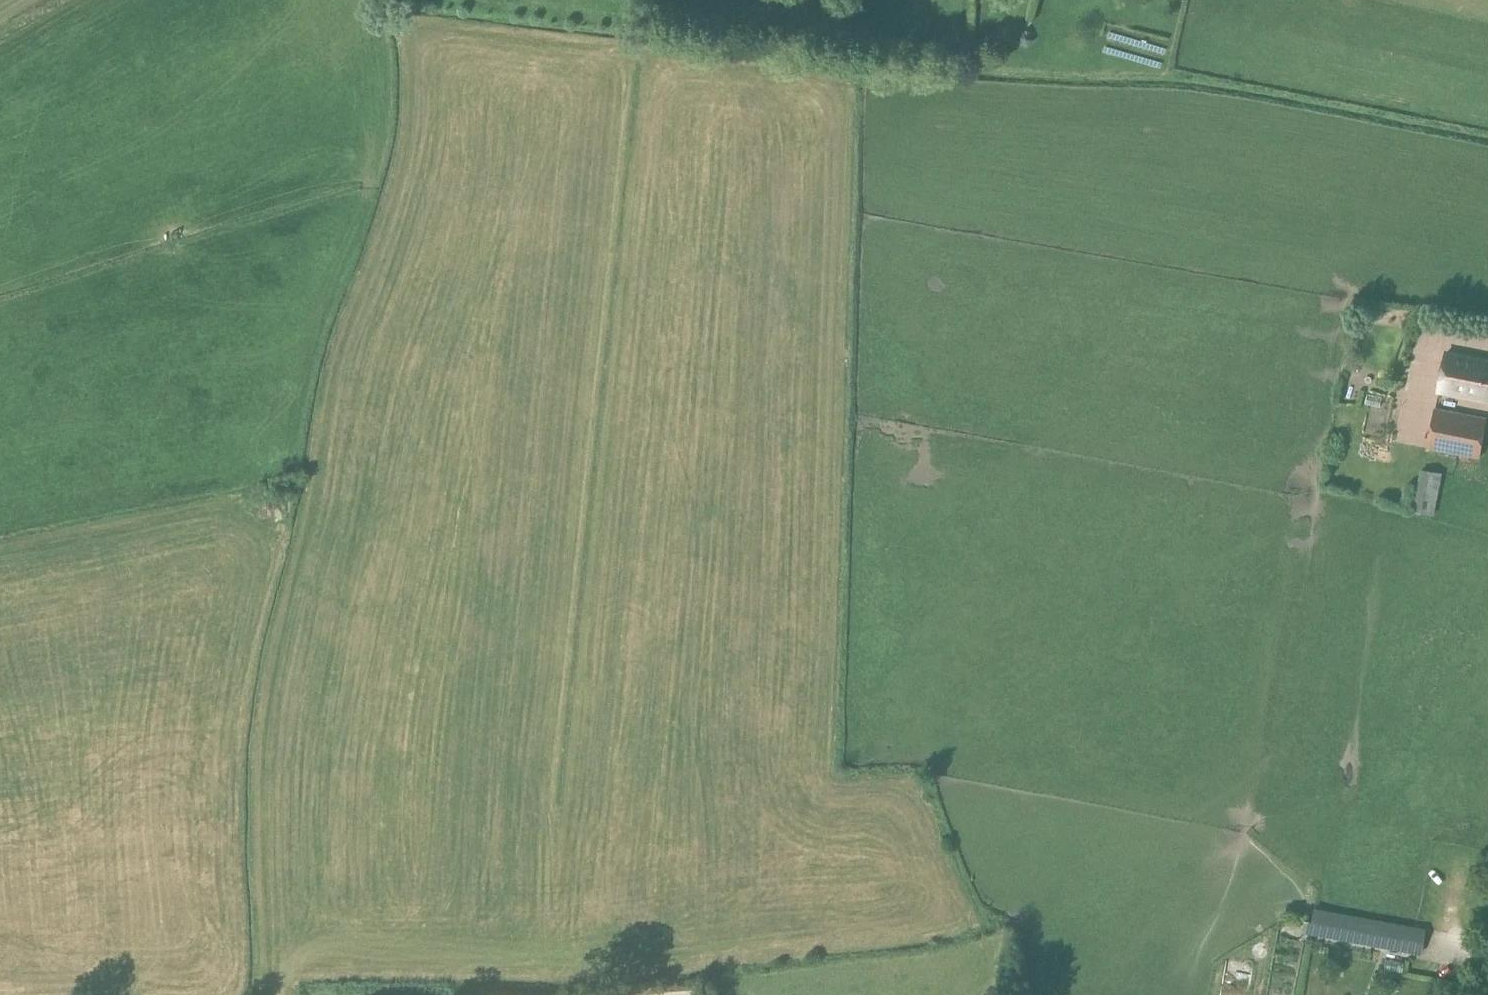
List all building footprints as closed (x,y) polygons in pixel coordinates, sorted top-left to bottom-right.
[(1447,352),(1440,392),(1487,401),(1487,360),(1447,352)] [(1350,401),(1352,386),(1338,384),(1336,399),(1350,401)] [(1480,461),(1486,420),(1437,411),(1430,453),(1480,461)] [(1422,469),(1417,490),(1437,494),(1441,473),(1422,469)] [(1424,929),(1315,908),(1313,922),(1304,920),(1302,933),(1419,955),(1424,929)] [(1283,928),(1298,931),(1300,918),(1285,915),(1283,928)] [(1228,957),(1227,965),(1247,967),(1248,959),(1228,957)]
